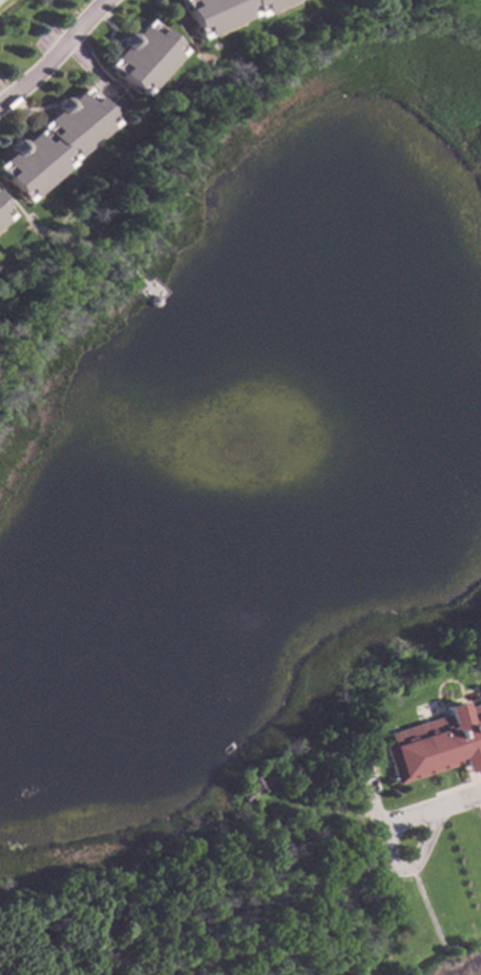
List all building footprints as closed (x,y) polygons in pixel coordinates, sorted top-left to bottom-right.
[(199,39),(181,0),(291,0),(254,17),(252,14),(199,39)] [(181,50),(141,96),(106,64),(122,46),(120,44),(120,38),(126,32),(132,32),(133,33),(146,18),(181,50)] [(24,202),(0,173),(0,161),(9,153),(8,151),(9,145),(15,140),(20,140),(22,142),(39,127),(37,125),(55,110),(54,108),(54,102),(60,97),(65,97),(68,100),(83,87),(113,123),(68,161),(70,163),(24,202)] [(8,216),(0,223),(0,206),(8,216)] [(480,703),(480,707),(480,756),(477,757),(480,767),(462,773),(459,763),(393,784),(380,744),(388,741),(386,734),(444,715),(441,707),(459,701),(462,709),(480,703)] [(236,792),(243,802),(269,785),(262,774),(236,792)]
